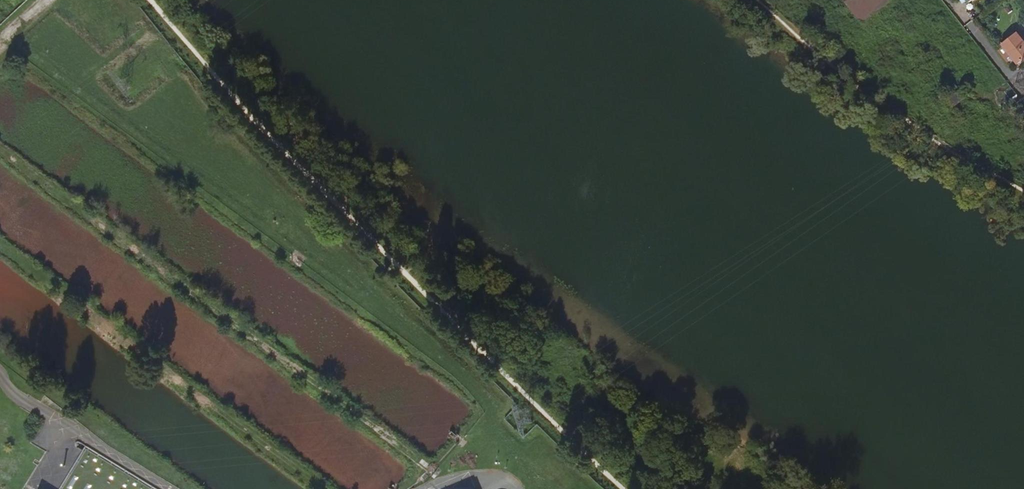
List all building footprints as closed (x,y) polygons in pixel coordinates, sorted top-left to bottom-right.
[(870,17),(892,0),(857,0),(870,17)] [(1002,44),(1019,65),(1023,61),(1023,42),(1017,32),(1002,44)] [(85,445),(58,488),(158,488),(85,445)]
